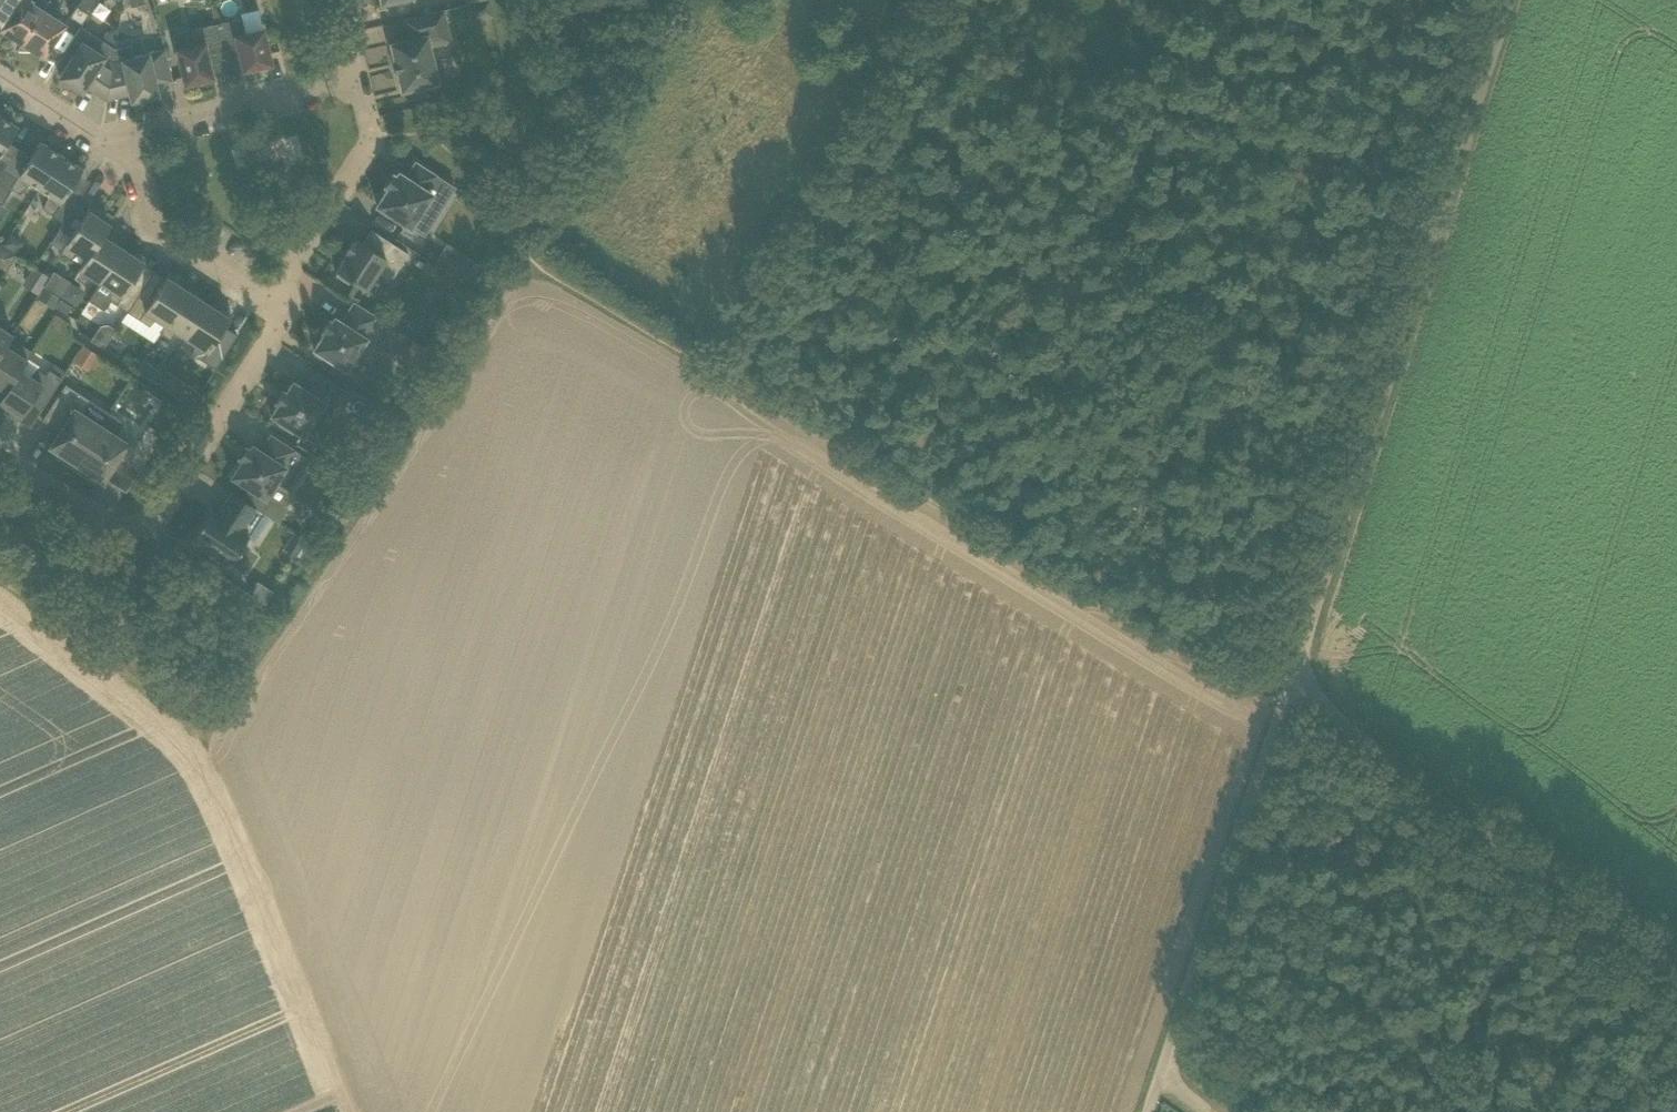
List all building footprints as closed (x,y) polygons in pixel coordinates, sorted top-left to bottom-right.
[(43,10),(49,1),(48,0),(2,0),(0,2),(0,24),(1,25),(0,27),(0,30),(9,35),(16,50),(17,50),(43,10)] [(81,24),(88,13),(77,6),(70,16),(81,24)] [(65,24),(43,10),(17,50),(33,51),(44,58),(65,24)] [(443,10),(403,19),(407,39),(390,43),(394,60),(392,61),(395,73),(397,73),(401,90),(408,89),(411,92),(421,90),(422,85),(438,81),(429,46),(451,41),(443,10)] [(216,24),(224,60),(239,57),(243,70),(271,63),(263,29),(245,33),(242,18),(216,24)] [(224,60),(216,24),(173,34),(184,84),(212,77),(209,64),(224,60)] [(73,55),(59,77),(81,91),(88,82),(93,85),(92,89),(107,91),(115,48),(117,37),(106,30),(101,39),(80,26),(64,50),(73,55)] [(164,49),(148,53),(133,56),(131,44),(115,48),(107,91),(122,94),(123,90),(129,89),(131,100),(157,94),(155,83),(171,80),(164,49)] [(17,127),(0,116),(0,153),(17,127)] [(40,188),(61,155),(40,142),(16,178),(5,171),(0,178),(0,204),(1,204),(12,188),(20,194),(30,182),(40,188)] [(81,196),(69,188),(82,169),(61,155),(40,188),(49,194),(43,208),(64,222),(81,196)] [(396,175),(393,174),(392,173),(384,185),(388,188),(376,205),(410,227),(420,212),(433,220),(454,187),(435,175),(436,175),(415,161),(406,176),(398,172),(396,175)] [(100,213),(90,207),(60,252),(71,259),(78,251),(86,256),(87,257),(104,232),(109,225),(98,217),(100,213)] [(354,242),(352,241),(351,240),(344,251),(347,253),(336,270),(338,271),(335,275),(348,283),(351,280),(365,289),(376,272),(392,278),(408,253),(370,229),(362,242),(356,239),(354,242)] [(101,282),(122,249),(111,242),(113,238),(104,232),(87,257),(86,256),(73,276),(84,283),(91,275),(101,282)] [(442,243),(432,262),(462,278),(472,259),(442,243)] [(133,278),(143,263),(146,259),(135,252),(133,256),(122,249),(101,282),(89,299),(104,309),(110,300),(127,311),(140,291),(144,285),(133,278)] [(187,291),(186,290),(176,284),(178,280),(168,273),(152,299),(140,291),(127,311),(149,326),(156,318),(165,323),(166,324),(187,291)] [(189,287),(186,290),(187,291),(166,324),(165,323),(159,332),(170,339),(177,331),(186,337),(208,304),(197,297),(199,294),(189,287)] [(321,329),(324,332),(314,348),(317,351),(315,353),(328,361),(330,359),(345,369),(356,352),(371,362),(392,329),(376,318),(376,317),(354,303),(341,321),(334,317),(331,321),(328,319),(321,329)] [(219,311),(208,304),(186,337),(196,343),(191,353),(215,368),(237,335),(224,326),(231,315),(221,308),(219,311)] [(5,345),(12,335),(1,328),(5,319),(0,315),(0,352),(5,345)] [(20,370),(32,351),(21,344),(14,351),(5,345),(0,352),(0,393),(2,394),(3,395),(19,369),(20,370)] [(162,371),(143,360),(137,370),(155,382),(162,371)] [(20,370),(19,369),(3,395),(2,394),(0,398),(0,402),(11,409),(8,413),(18,420),(47,375),(36,368),(29,375),(20,370)] [(282,390),(276,399),(275,401),(278,403),(271,414),(280,420),(279,423),(292,431),(293,429),(303,435),(315,416),(330,426),(350,394),(322,376),(311,393),(293,381),(285,392),(282,390)] [(56,456),(73,467),(100,425),(84,414),(90,400),(65,384),(42,419),(59,430),(49,446),(59,452),(56,456)] [(178,397),(191,405),(200,392),(187,384),(178,397)] [(134,447),(115,435),(123,421),(109,412),(100,425),(73,467),(89,478),(92,473),(102,480),(118,456),(139,470),(163,434),(148,424),(134,447)] [(252,444),(231,476),(235,479),(234,481),(247,489),(248,487),(265,498),(274,483),(289,492),(310,461),(293,450),(271,435),(261,450),(252,444)] [(203,547),(229,564),(242,545),(249,550),(271,517),(231,492),(217,514),(209,509),(196,530),(193,528),(185,540),(201,550),(203,547)] [(296,556),(306,539),(294,532),(284,549),(296,556)]
